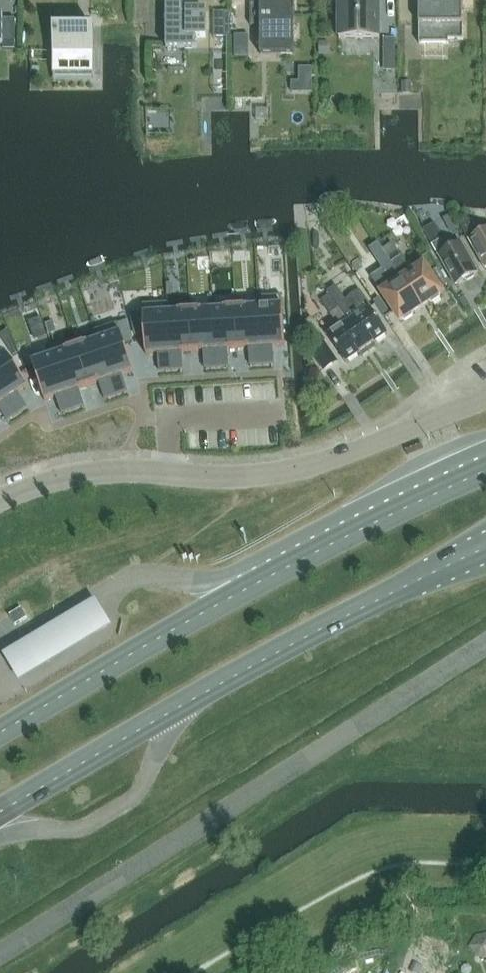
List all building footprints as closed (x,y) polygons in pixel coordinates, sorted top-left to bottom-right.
[(197,38),(206,38),(206,12),(197,12),(197,0),(166,0),(166,48),(197,48),(197,38)] [(250,4),(250,26),(260,26),(260,55),(294,55),(294,0),(260,0),(260,4),(250,4)] [(379,39),(379,0),(352,0),(352,3),(335,3),(335,21),(339,21),(339,39),(379,39)] [(463,0),(461,0),(461,6),(440,6),(440,0),(419,0),(419,44),(449,44),(449,40),(463,40),(463,0)] [(215,13),(215,38),(227,38),(227,13),(215,13)] [(54,61),(53,74),(94,75),(94,26),(78,26),(78,32),(57,32),(57,28),(53,28),(53,31),(39,31),(40,61),(54,61)] [(249,36),(235,36),(235,58),(249,58),(249,36)] [(384,39),(384,49),(396,49),(395,39),(384,39)] [(319,43),(319,53),(329,53),(329,43),(319,43)] [(330,206),(328,207),(318,213),(338,246),(350,238),(330,206)] [(460,226),(467,239),(469,239),(485,268),(485,229),(478,234),(470,221),(460,226)] [(434,223),(422,230),(431,246),(432,245),(442,240),(443,239),(434,223)] [(442,240),(432,245),(454,285),(477,272),(461,243),(447,250),(442,240)] [(391,263),(400,258),(401,257),(392,243),(383,249),(385,253),(391,263)] [(391,263),(385,253),(383,249),(374,255),(383,269),(391,263)] [(401,257),(400,258),(391,263),(421,307),(442,294),(423,265),(411,273),(401,257)] [(421,307),(391,263),(383,269),(394,285),(381,293),(400,321),(421,307)] [(336,286),(327,292),(329,295),(328,296),(329,295),(339,308),(366,349),(369,347),(387,335),(368,308),(368,307),(370,306),(360,291),(346,301),(336,286)] [(328,296),(320,301),(329,315),(330,314),(339,308),(329,295),(328,296)] [(282,306),(258,307),(262,365),(274,364),(273,347),(285,347),(282,306)] [(258,307),(236,309),(238,349),(249,349),(250,365),(262,365),(258,307)] [(340,328),(328,336),(346,362),(363,351),(366,349),(339,308),(330,314),(340,328)] [(236,309),(213,310),(216,368),(228,367),(227,350),(238,349),(236,309)] [(213,310),(190,312),(193,352),(203,352),(204,368),(216,368),(213,310)] [(190,312),(167,313),(171,370),(183,370),(182,353),(193,352),(190,312)] [(167,313),(143,315),(146,355),(158,354),(159,371),(171,370),(167,313)] [(120,333),(97,341),(116,395),(127,391),(122,375),(133,372),(120,333)] [(97,341),(76,348),(89,386),(99,383),(104,399),(116,395),(97,341)] [(319,342),(309,349),(323,370),(334,362),(319,342)] [(76,348),(54,355),(72,410),(84,406),(79,390),(89,386),(76,348)] [(0,357),(0,389),(17,414),(27,408),(17,394),(27,387),(5,353),(0,357)] [(54,355),(32,363),(44,401),(56,397),(61,413),(72,410),(54,355)] [(7,421),(17,414),(0,389),(0,411),(7,421)] [(93,598),(1,655),(4,659),(16,679),(19,684),(111,627),(108,621),(96,602),(93,598)] [(15,625),(27,618),(21,608),(9,615),(15,625)]
